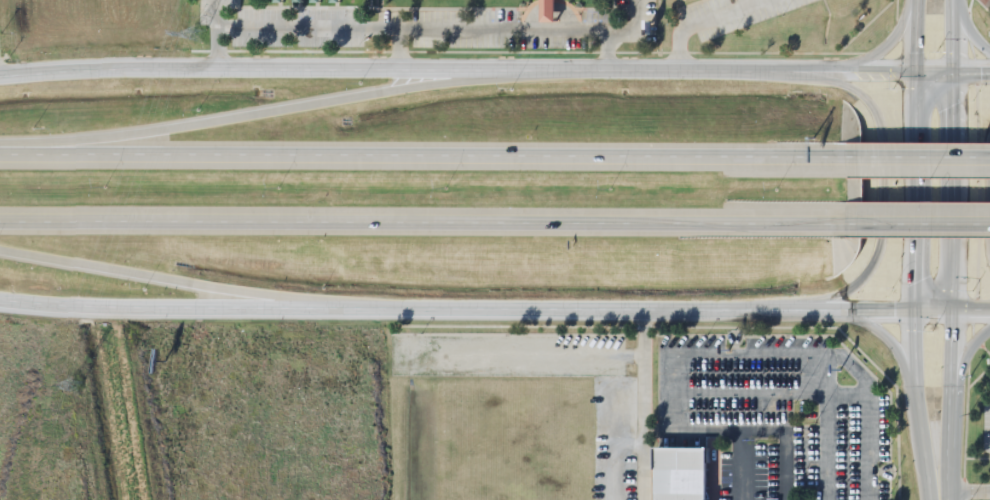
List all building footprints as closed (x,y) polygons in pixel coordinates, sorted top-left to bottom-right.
[(546,22),(559,22),(559,0),(546,0),(546,22)] [(710,452),(710,499),(657,499),(657,452),(710,452)]
